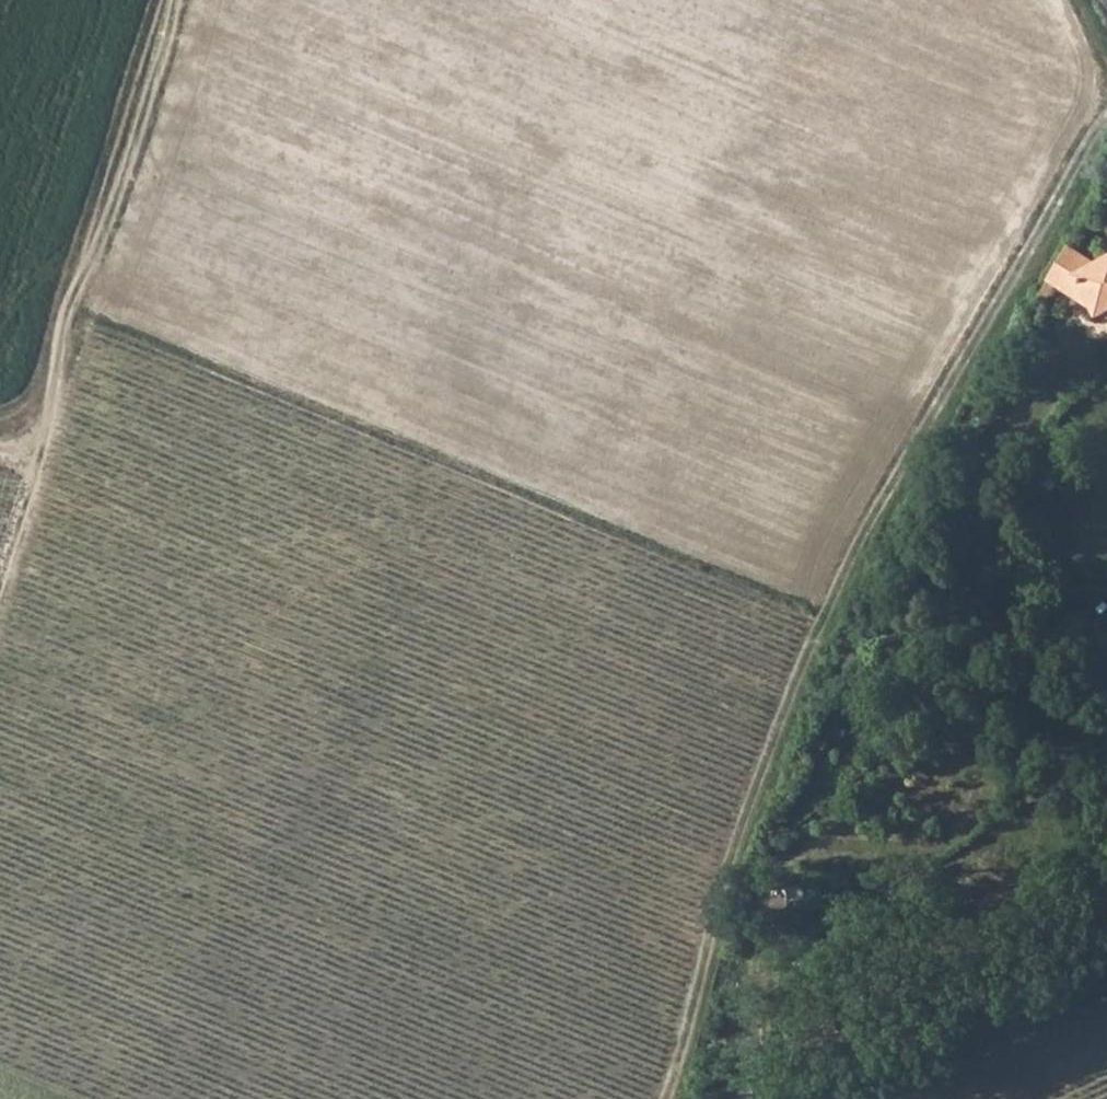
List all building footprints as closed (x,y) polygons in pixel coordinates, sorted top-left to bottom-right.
[(1068,248),(1047,282),(1065,293),(1078,286),(1095,318),(1106,312),(1106,258),(1095,265),(1068,248)]
